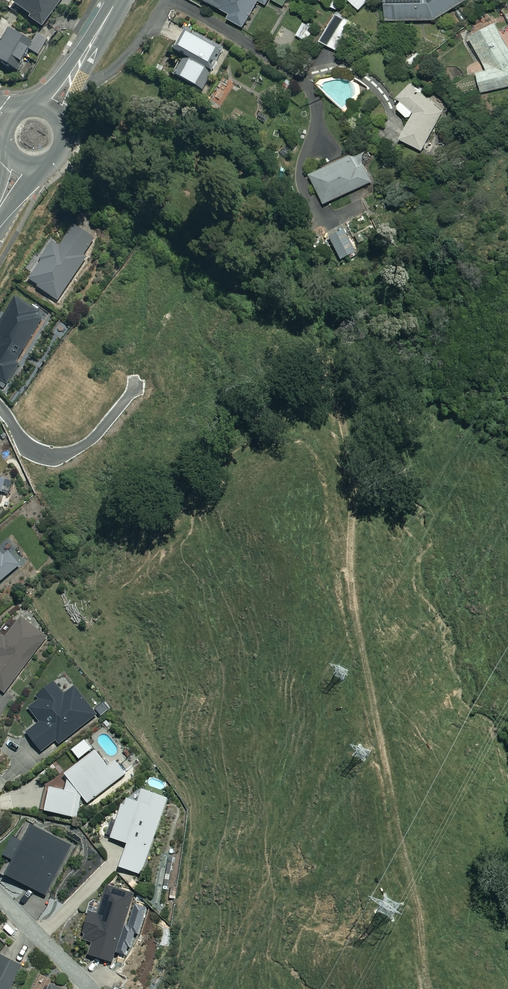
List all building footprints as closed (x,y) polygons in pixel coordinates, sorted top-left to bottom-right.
[(13,5),(41,26),(60,0),(17,0),(13,5)] [(204,0),(231,13),(228,19),(247,29),(260,2),(267,5),(270,0),(204,0)] [(361,10),(369,0),(350,0),(361,10)] [(466,0),(386,0),(387,21),(436,19),(467,1),(466,0)] [(351,24),(337,16),(322,42),(336,51),(351,24)] [(481,93),(507,87),(507,46),(496,24),(471,38),(489,71),(477,73),(481,93)] [(15,70),(28,48),(39,54),(48,39),(38,33),(32,44),(10,31),(4,42),(1,40),(0,41),(0,61),(15,70)] [(218,48),(184,31),(173,53),(184,58),(175,77),(202,91),(212,72),(207,69),(218,48)] [(430,91),(427,97),(410,86),(400,98),(404,101),(397,109),(411,120),(401,139),(421,151),(443,112),(439,109),(444,99),(430,91)] [(372,182),(359,153),(311,174),(324,204),(372,182)] [(94,239),(74,226),(59,248),(52,243),(27,281),(57,301),(85,258),(83,256),(94,239)] [(356,253),(345,231),(329,239),(340,260),(356,253)] [(8,384),(20,363),(18,362),(44,317),(38,314),(40,311),(15,296),(0,322),(0,379),(8,384)] [(0,552),(0,583),(21,565),(10,552),(4,557),(0,552)] [(19,616),(0,641),(0,690),(3,693),(46,637),(19,616)] [(65,695),(55,683),(36,698),(38,701),(28,709),(39,723),(26,734),(40,752),(54,741),(58,745),(95,715),(74,688),(65,695)] [(80,793),(87,802),(125,772),(115,759),(106,766),(94,751),(65,774),(68,778),(65,790),(48,787),(43,811),(74,818),(80,793)] [(138,804),(127,800),(125,806),(122,805),(110,839),(127,845),(119,867),(141,875),(168,799),(143,790),(138,804)] [(30,832),(7,877),(44,896),(68,852),(30,832)] [(133,895),(107,887),(97,916),(89,914),(81,939),(91,942),(87,954),(111,962),(133,895)] [(21,966),(0,956),(0,988),(10,988),(21,966)]
